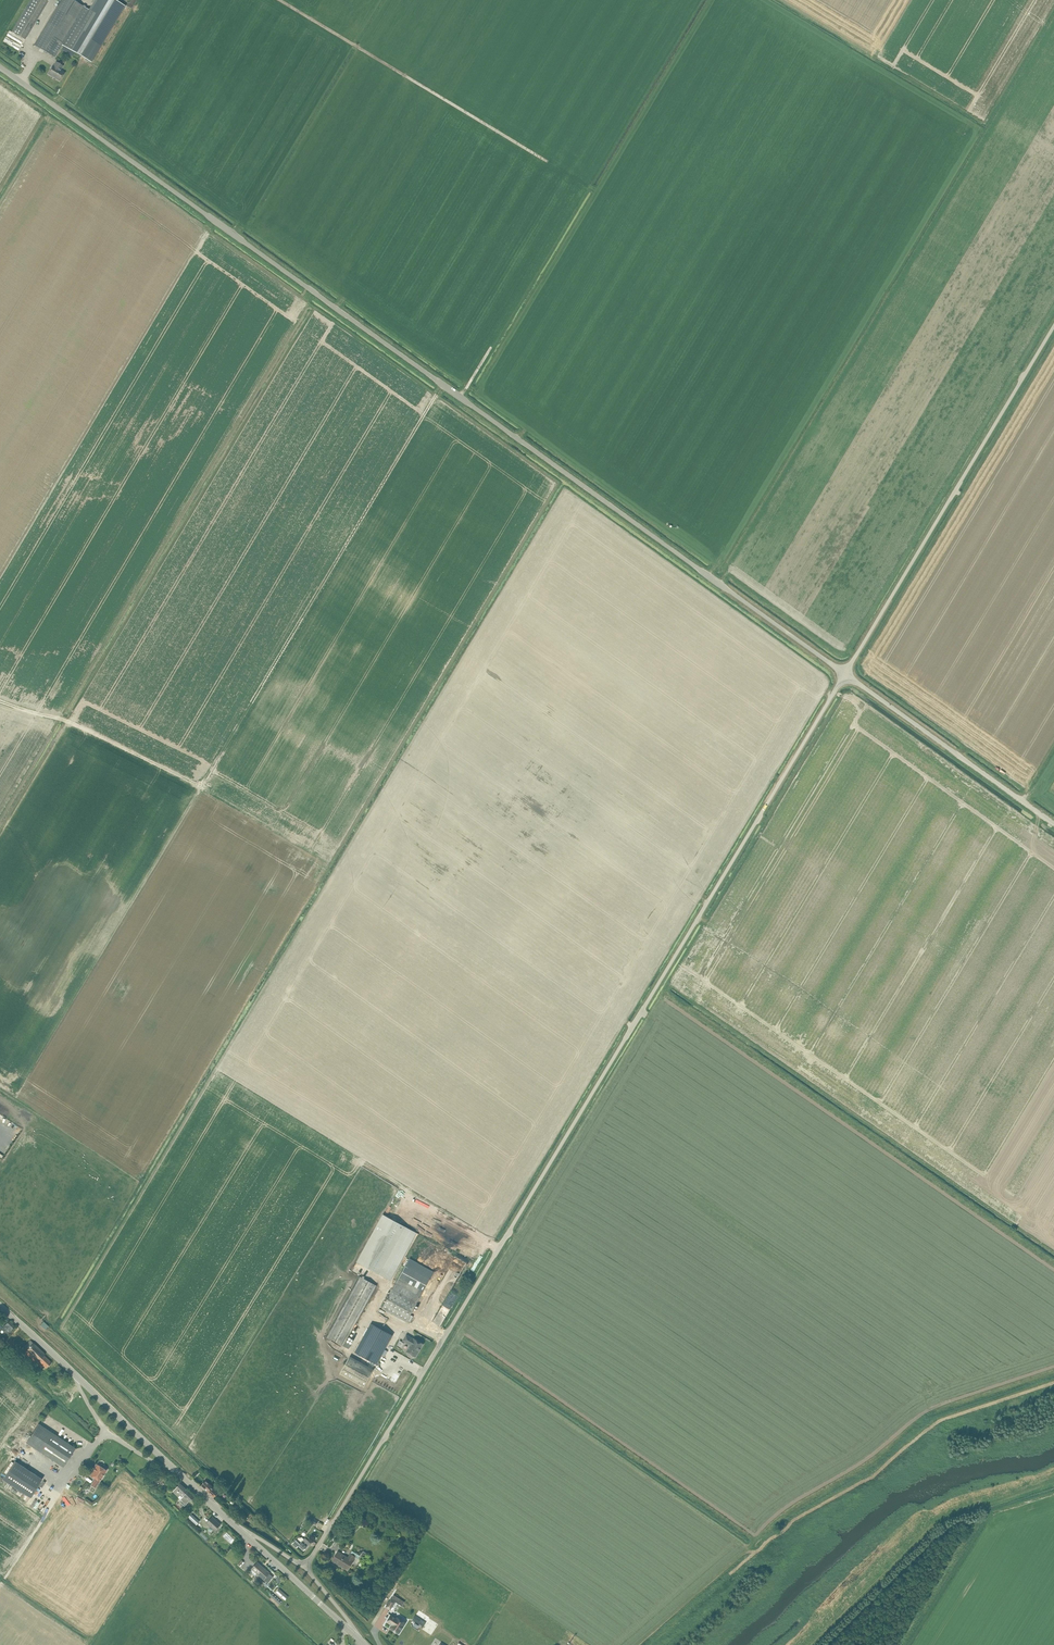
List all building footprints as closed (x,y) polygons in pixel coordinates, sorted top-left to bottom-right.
[(84,7),(72,0),(61,0),(34,45),(54,57),(62,45),(63,46),(67,48),(91,63),(125,6),(114,0),(95,0),(89,10),(84,7)] [(25,10),(21,15),(35,23),(38,17),(25,10)] [(7,39),(6,42),(21,50),(23,47),(7,39)] [(60,71),(63,66),(56,62),(53,66),(48,74),(60,81),(64,73),(60,71)] [(383,1214),(356,1262),(379,1275),(405,1227),(383,1214)] [(410,1259),(393,1289),(417,1303),(434,1272),(410,1259)] [(349,1349),(351,1345),(346,1342),(377,1286),(360,1277),(327,1337),(349,1349)] [(393,1289),(382,1308),(406,1322),(417,1303),(393,1289)] [(447,1305),(450,1306),(449,1308),(455,1310),(460,1296),(452,1293),(447,1305)] [(444,1325),(449,1311),(443,1309),(438,1323),(444,1325)] [(362,1320),(354,1336),(358,1338),(358,1339),(361,1340),(369,1323),(362,1320)] [(9,1321),(3,1327),(2,1329),(8,1334),(9,1332),(15,1326),(9,1321)] [(44,1326),(49,1330),(53,1326),(47,1321),(44,1326)] [(377,1364),(393,1335),(370,1323),(354,1352),(377,1364)] [(423,1345),(413,1339),(406,1335),(402,1341),(409,1345),(406,1352),(412,1355),(412,1356),(412,1357),(414,1358),(414,1357),(415,1357),(416,1358),(423,1345)] [(48,1366),(52,1363),(44,1355),(45,1354),(31,1340),(27,1344),(22,1349),(35,1363),(34,1364),(37,1368),(39,1366),(41,1369),(44,1367),(45,1369),(48,1366)] [(399,1349),(403,1342),(399,1340),(395,1347),(399,1349)] [(374,1369),(349,1356),(339,1374),(364,1388),(374,1369)] [(63,1467),(75,1449),(39,1424),(27,1443),(63,1467)] [(15,1461),(3,1480),(30,1498),(42,1479),(15,1461)] [(96,1486),(103,1475),(106,1471),(97,1465),(90,1475),(95,1478),(96,1479),(92,1483),(92,1485),(95,1487),(96,1486)] [(202,1484),(201,1486),(214,1497),(215,1496),(218,1493),(217,1492),(220,1490),(215,1485),(208,1478),(205,1482),(202,1484)] [(70,1489),(78,1494),(82,1489),(73,1483),(70,1489)] [(190,1502),(195,1497),(181,1484),(173,1491),(186,1504),(189,1501),(190,1502)] [(52,1503),(47,1511),(51,1513),(56,1505),(52,1503)] [(196,1525),(199,1521),(191,1514),(188,1518),(196,1525)] [(206,1523),(215,1531),(221,1525),(212,1517),(206,1523)] [(296,1539),(292,1544),(296,1548),(298,1545),(304,1551),(311,1543),(305,1538),(304,1539),(302,1537),(298,1538),(297,1539),(296,1539)] [(348,1558),(347,1557),(338,1552),(332,1561),(348,1570),(353,1561),(355,1557),(350,1554),(348,1558)] [(273,1577),(269,1574),(270,1573),(258,1562),(254,1566),(250,1570),(258,1577),(259,1576),(264,1579),(268,1583),(273,1577)] [(391,1599),(395,1602),(402,1606),(405,1602),(393,1595),(391,1599)] [(390,1609),(395,1602),(391,1599),(386,1607),(390,1609)] [(426,1622),(415,1615),(412,1619),(423,1627),(426,1622)] [(396,1620),(390,1616),(387,1622),(392,1626),(390,1629),(398,1634),(405,1623),(397,1618),(396,1620)]
